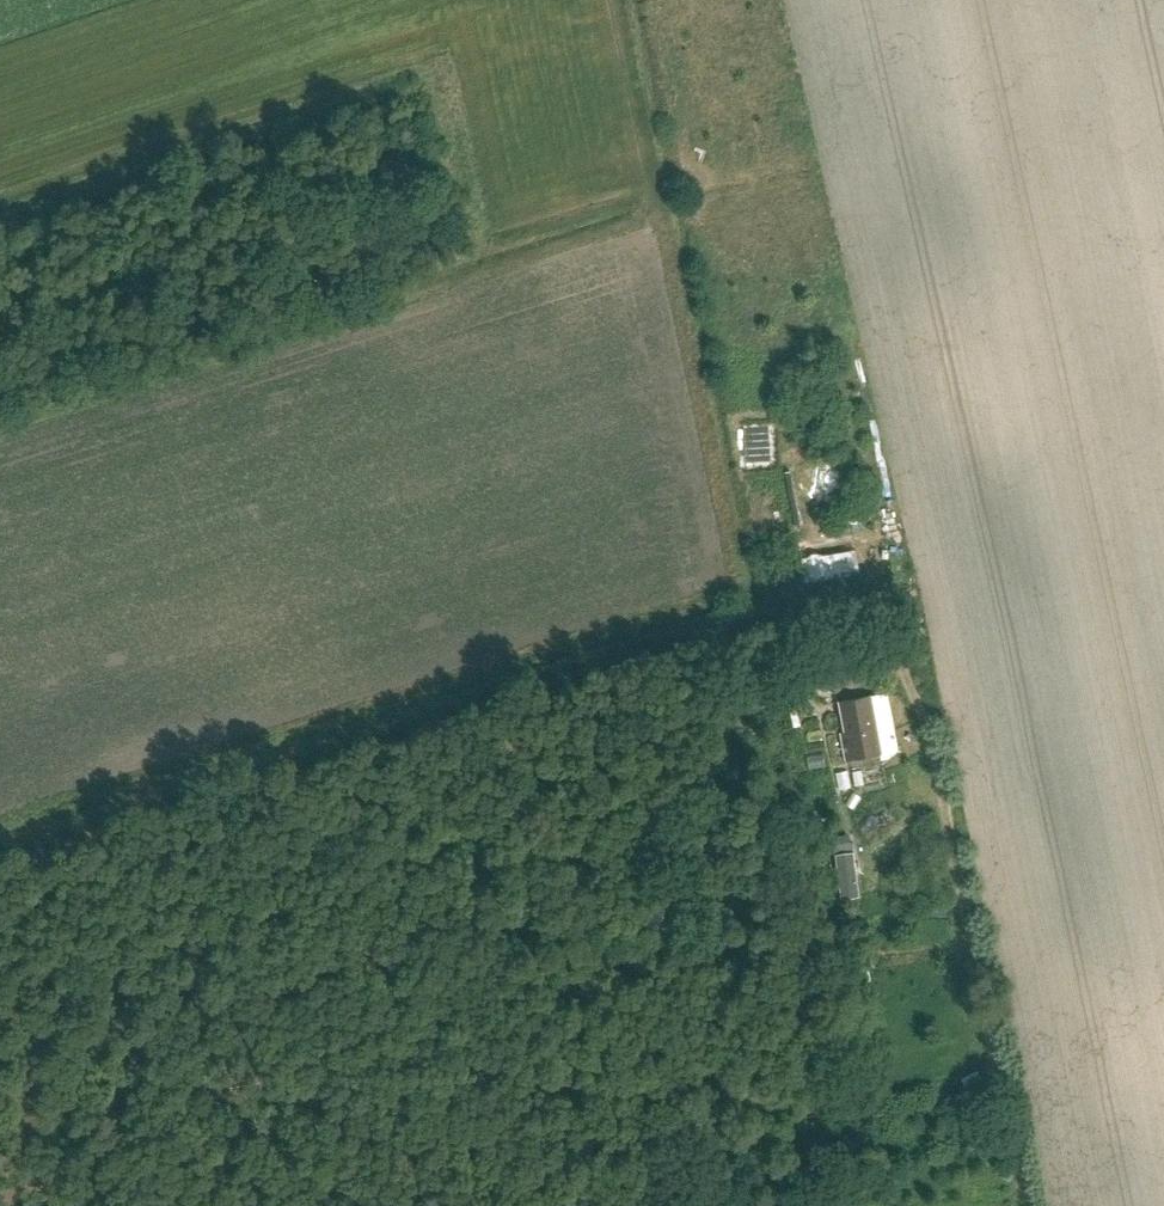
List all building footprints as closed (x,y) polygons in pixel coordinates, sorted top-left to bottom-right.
[(885,683),(882,663),(830,672),(834,692),(885,683)] [(862,709),(861,701),(841,704),(845,732),(841,733),(845,758),(880,753),(874,707),(862,709)] [(852,758),(853,770),(873,769),(872,757),(852,758)] [(861,851),(840,854),(845,887),(866,884),(861,851)]
